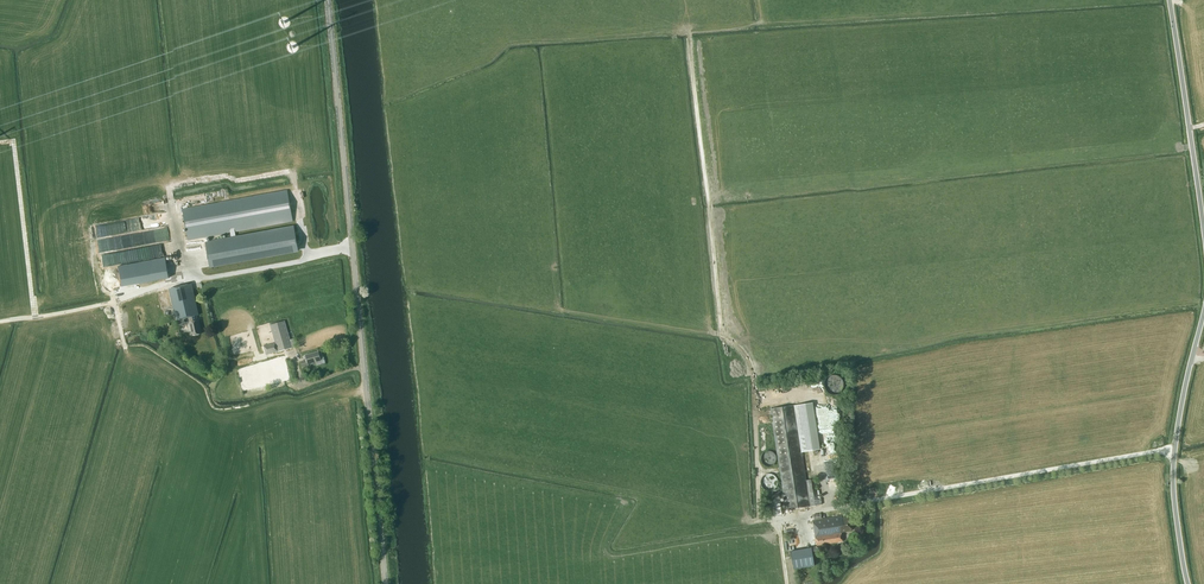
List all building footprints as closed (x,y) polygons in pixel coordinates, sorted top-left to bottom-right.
[(287,191),(182,209),(188,240),(292,221),(287,191)] [(166,211),(137,217),(139,227),(140,233),(137,233),(140,245),(152,243),(153,246),(178,241),(178,239),(171,240),(166,211)] [(118,266),(121,286),(169,278),(165,258),(118,266)] [(198,315),(191,284),(169,289),(177,320),(188,318),(192,336),(201,334),(196,315),(198,315)] [(168,289),(158,291),(162,309),(172,306),(168,289)] [(292,348),(292,347),(297,346),(295,338),(290,340),(284,321),(270,325),(275,343),(263,346),(266,354),(278,351),(278,352),(292,348)] [(320,360),(318,351),(305,355),(306,360),(301,361),(302,367),(308,365),(308,364),(320,360)] [(820,449),(812,403),(794,406),(770,409),(777,455),(786,510),(822,505),(821,499),(818,499),(815,478),(806,480),(802,452),(820,449)] [(771,451),(769,451),(767,451),(765,451),(764,452),(762,454),(762,456),(761,457),(761,459),(762,461),(762,463),(764,464),(765,465),(767,466),(769,466),(771,466),(773,465),(774,464),(775,462),(776,460),(776,458),(776,456),(775,455),(774,453),(773,452),(771,451)] [(770,473),(768,473),(766,474),(764,475),(762,476),(761,478),(761,480),(760,482),(761,485),(762,487),(763,488),(765,490),(767,490),(769,491),(771,491),(773,490),(775,488),(776,487),(777,485),(778,483),(778,481),(777,478),(776,477),(774,475),(772,474),(770,473)] [(813,514),(814,520),(812,520),(817,546),(842,541),(841,532),(852,531),(849,517),(842,518),(842,515),(821,519),(820,513),(813,514)] [(810,547),(790,550),(793,568),(813,564),(811,551),(810,547)]
